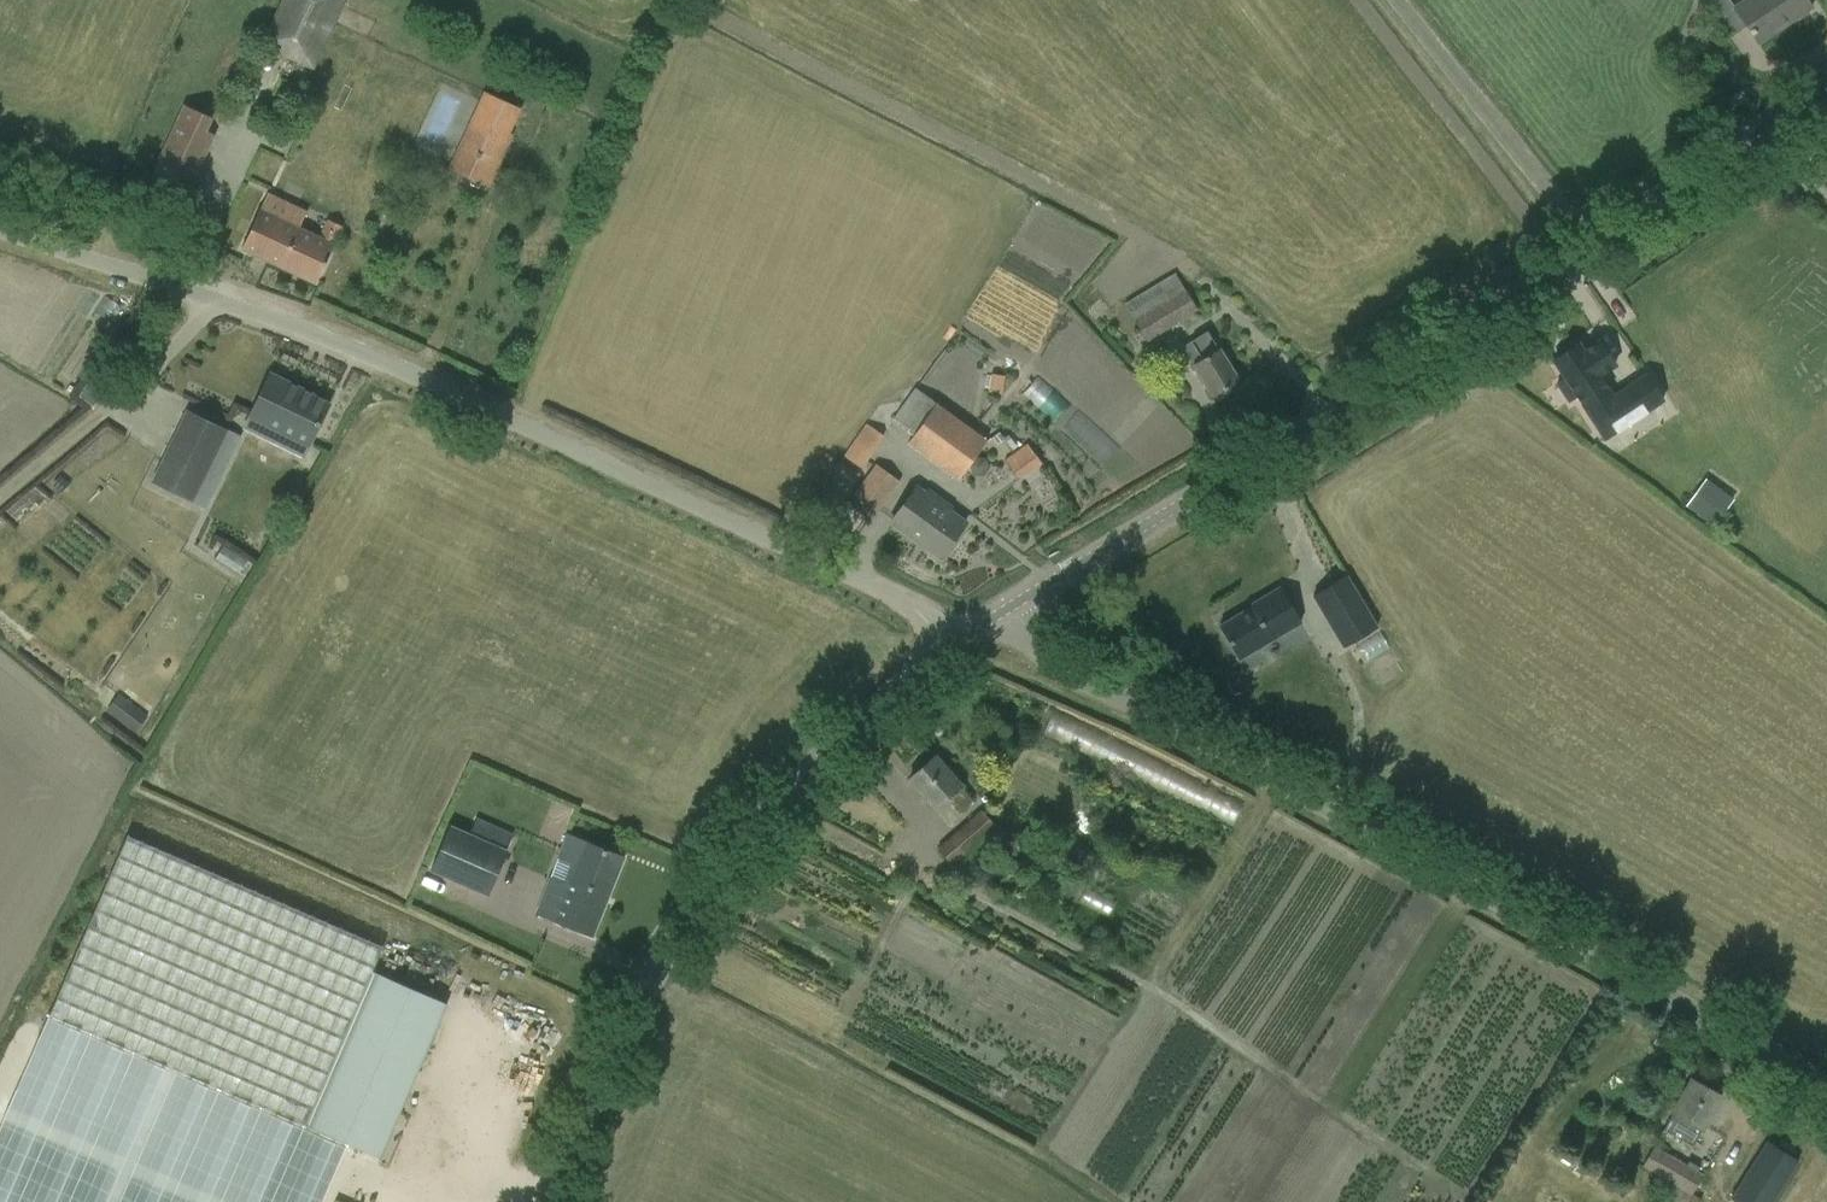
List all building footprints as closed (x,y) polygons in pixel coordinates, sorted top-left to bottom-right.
[(278,54),(313,71),(347,0),(281,0),(262,41),(281,50),(278,54)] [(1744,24),(1758,44),(1759,43),(1757,40),(1791,18),(1793,20),(1811,7),(1806,0),(1745,0),(1734,7),(1744,24)] [(486,93),(450,170),(488,187),(511,135),(509,134),(521,109),(486,93)] [(211,118),(182,105),(152,171),(190,189),(214,134),(205,130),(211,118)] [(316,284),(343,227),(328,220),(320,237),(300,228),(306,215),(266,197),(242,249),(316,284)] [(1195,311),(1173,274),(1124,302),(1147,340),(1195,311)] [(1193,366),(1200,377),(1213,397),(1239,381),(1226,360),(1219,349),(1218,350),(1207,333),(1184,347),(1195,365),(1193,366)] [(1559,383),(1567,396),(1573,392),(1604,440),(1662,401),(1644,374),(1613,395),(1600,376),(1614,367),(1597,341),(1583,350),(1579,345),(1552,362),(1564,379),(1559,383)] [(1009,374),(1003,393),(1021,398),(1027,379),(1009,374)] [(90,390),(114,410),(126,397),(102,376),(90,390)] [(250,414),(310,443),(329,405),(269,377),(250,414)] [(1079,424),(1091,406),(1048,379),(1037,397),(1079,424)] [(958,480),(986,441),(967,427),(916,389),(913,393),(907,401),(893,420),(914,435),(908,443),(958,480)] [(187,412),(153,481),(192,500),(226,431),(187,412)] [(884,436),(867,424),(845,457),(862,469),(884,436)] [(1005,461),(1018,480),(1041,464),(1028,445),(1005,461)] [(876,464),(853,496),(876,512),(900,481),(876,464)] [(62,493),(69,484),(60,476),(52,485),(62,493)] [(1704,483),(1687,506),(1714,526),(1731,503),(1704,483)] [(965,523),(916,487),(890,523),(940,558),(965,523)] [(66,534),(80,512),(64,502),(49,523),(66,534)] [(1377,627),(1346,576),(1313,595),(1344,647),(1377,627)] [(1250,608),(1219,626),(1239,659),(1301,622),(1280,587),(1249,605),(1250,608)] [(145,717),(128,702),(117,716),(134,730),(145,717)] [(909,779),(925,797),(935,809),(949,796),(961,811),(973,801),(935,756),(909,779)] [(936,850),(966,881),(1010,842),(981,810),(936,850)] [(167,816),(161,829),(179,838),(186,825),(167,816)] [(486,895),(505,852),(450,828),(431,871),(486,895)] [(537,913),(569,925),(592,934),(622,858),(600,849),(568,836),(537,913)] [(305,1125),(382,945),(129,837),(51,1016),(305,1125)] [(308,1126),(381,1156),(446,1000),(374,970),(308,1126)] [(50,1016),(0,1135),(0,1201),(424,1201),(434,1179),(381,1156),(308,1126),(305,1125),(50,1016)] [(1703,1128),(1709,1118),(1721,1096),(1691,1080),(1680,1101),(1673,1111),(1675,1113),(1666,1129),(1692,1144),(1701,1127),(1703,1128)] [(1731,1198),(1738,1201),(1771,1201),(1798,1160),(1768,1140),(1731,1198)] [(1826,1159),(1826,1153),(1814,1144),(1777,1201),(1800,1201),(1826,1159)] [(1651,1187),(1674,1200),(1676,1201),(1678,1199),(1683,1201),(1698,1201),(1700,1198),(1692,1194),(1703,1175),(1696,1171),(1698,1168),(1687,1161),(1685,1164),(1654,1146),(1642,1169),(1656,1178),(1651,1187)]
